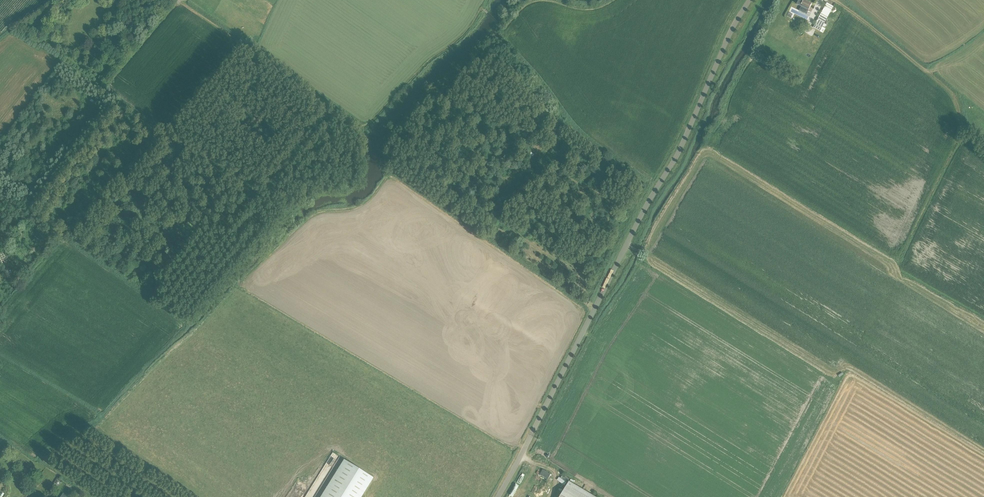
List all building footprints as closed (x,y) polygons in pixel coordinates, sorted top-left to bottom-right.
[(812,4),(805,0),(799,0),(797,4),(799,6),(798,8),(808,13),(808,11),(811,12),(813,9),(811,8),(810,7),(812,4)] [(834,10),(835,8),(827,3),(813,28),(820,31),(823,33),(825,28),(830,20),(829,20),(827,19),(832,9),(834,10)] [(373,478),(344,459),(321,496),(361,496),(373,478)] [(565,484),(569,478),(562,475),(559,481),(565,484)] [(560,496),(596,496),(569,481),(560,496)]
